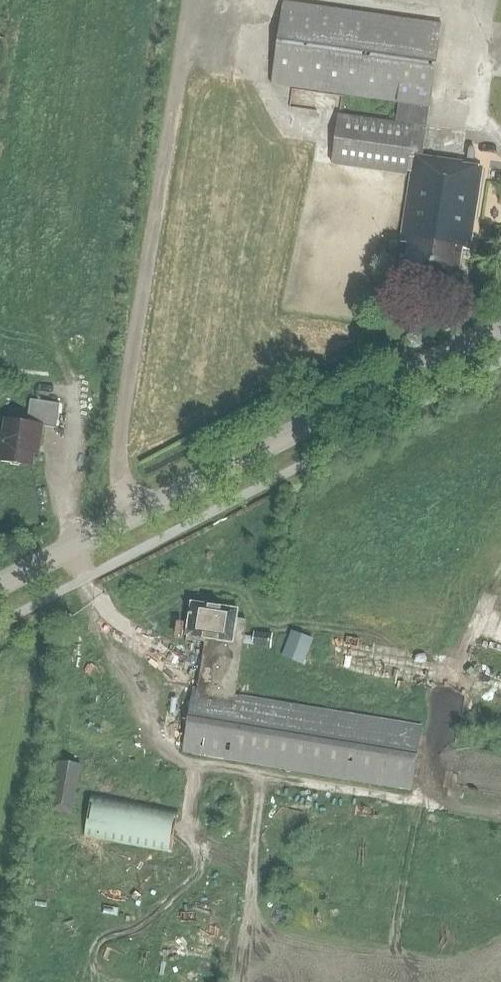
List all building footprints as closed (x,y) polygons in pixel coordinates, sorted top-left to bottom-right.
[(339,115),(333,164),(407,175),(409,157),(415,157),(401,243),(410,244),(405,273),(410,274),(410,276),(420,278),(421,275),(440,278),(440,280),(451,282),(451,279),(456,280),(461,249),(469,250),(480,168),(462,166),(462,163),(422,157),(427,123),(429,107),(430,107),(442,24),(284,1),(272,84),(400,103),(397,123),(339,115)] [(61,404),(32,400),(29,422),(7,419),(1,459),(33,465),(36,444),(40,445),(43,425),(57,428),(61,404)] [(186,639),(206,642),(198,689),(194,688),(184,752),(412,789),(421,725),(235,694),(244,642),(271,646),(272,634),(256,631),(255,637),(245,635),(247,620),(238,618),(239,609),(192,602),(186,639)] [(48,810),(73,814),(83,763),(58,758),(48,810)] [(84,838),(173,854),(179,809),(93,795),(84,838)]
